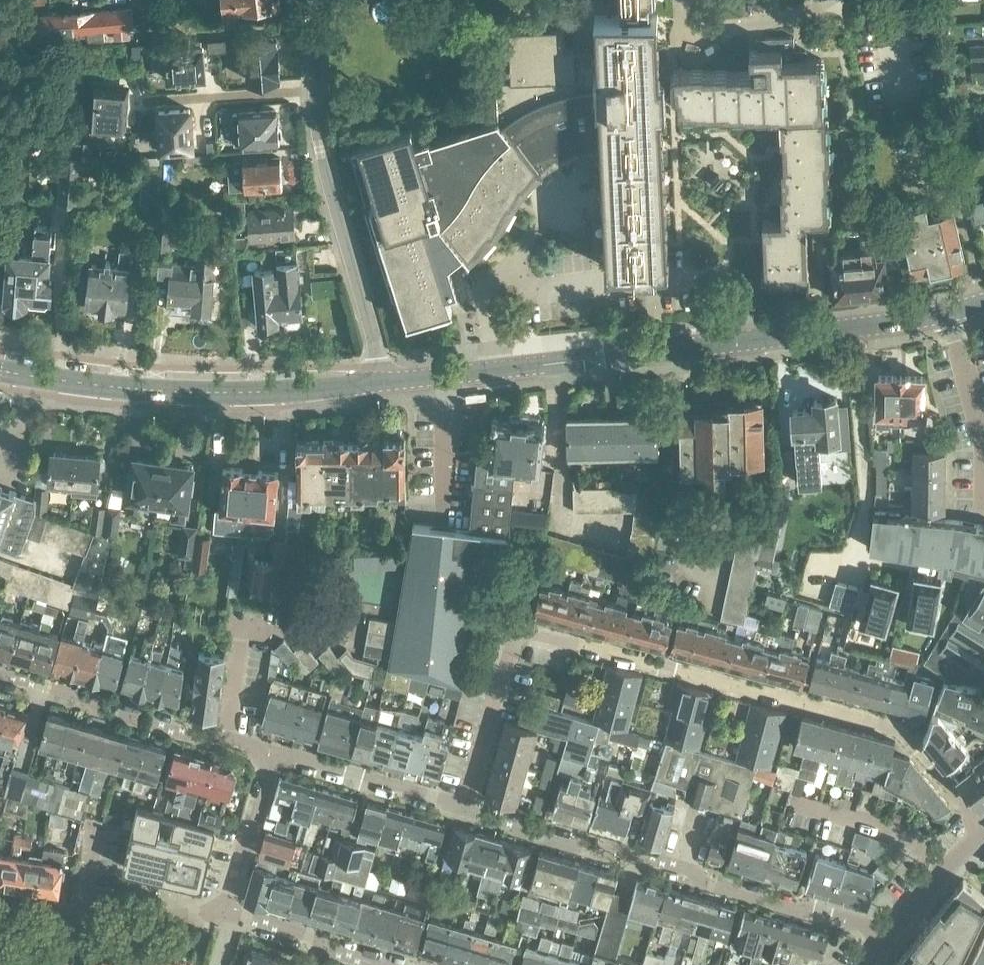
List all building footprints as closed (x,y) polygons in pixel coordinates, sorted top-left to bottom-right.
[(224,10),(281,5),(281,0),(221,0),(223,10),(224,10)] [(621,1),(622,1),(622,14),(595,16),(595,17),(596,17),(596,66),(601,159),(601,161),(608,265),(607,265),(607,267),(669,264),(669,263),(668,263),(657,15),(659,15),(659,13),(652,13),(652,0),(621,0),(621,1)] [(79,12),(81,34),(81,43),(105,41),(104,31),(115,31),(115,40),(131,39),(130,26),(132,26),(131,9),(79,12)] [(81,34),(79,12),(27,16),(29,38),(81,34)] [(704,70),(678,72),(680,111),(704,110),(704,112),(729,111),(729,113),(753,112),(753,114),(778,113),(778,115),(780,115),(782,142),(784,142),(785,167),(783,167),(784,194),(782,194),(783,220),(763,221),(766,280),(809,278),(806,220),(830,219),(828,193),(830,193),(829,167),(831,166),(830,138),(828,138),(827,112),(825,112),(822,58),(796,60),(795,47),(794,36),(766,37),(766,49),(750,50),(751,64),(755,63),(756,72),(729,73),(729,71),(704,72),(704,70)] [(217,39),(218,51),(227,50),(226,38),(217,39)] [(218,51),(217,39),(208,40),(209,52),(218,51)] [(249,80),(280,77),(277,40),(246,43),(247,46),(239,47),(240,60),(248,60),(249,80)] [(955,62),(983,60),(983,45),(969,47),(969,52),(954,53),(955,62)] [(169,80),(206,77),(203,46),(167,49),(167,53),(159,53),(160,67),(168,66),(169,80)] [(359,225),(365,223),(376,219),(379,230),(374,232),(379,247),(373,249),(374,251),(383,247),(387,258),(383,260),(388,275),(382,277),(383,279),(392,275),(396,286),(391,288),(397,303),(391,305),(392,307),(397,305),(407,335),(407,337),(453,322),(453,320),(452,321),(448,307),(457,304),(449,277),(461,267),(469,276),(476,270),(481,265),(486,260),(491,255),(494,252),(498,247),(502,241),(506,236),(509,230),(512,225),(516,218),(519,212),(524,206),(525,204),(530,198),(534,194),(535,193),(539,189),(543,186),(549,182),(554,179),(560,176),(567,172),(574,170),(579,168),(594,163),(601,161),(601,159),(596,66),(574,67),(574,63),(563,64),(563,46),(551,46),(551,47),(511,49),(495,49),(497,102),(495,102),(496,136),(429,157),(427,153),(430,152),(429,151),(415,155),(411,144),(357,161),(375,217),(370,219),(364,221),(358,223),(359,225)] [(955,62),(956,79),(983,77),(983,60),(955,62)] [(110,124),(124,125),(127,88),(96,86),(93,123),(97,123),(97,131),(110,132),(110,124)] [(162,148),(193,146),(190,109),(159,111),(161,131),(153,131),(154,145),(162,144),(162,148)] [(240,112),(233,113),(234,126),(235,144),(242,143),(244,143),(244,151),(273,149),(272,141),(280,141),(280,138),(283,135),(282,128),(279,125),(279,122),(277,122),(276,110),(240,112)] [(208,152),(217,152),(216,139),(207,140),(208,152)] [(92,154),(93,141),(84,141),(83,153),(92,154)] [(63,143),(58,203),(79,204),(84,145),(63,143)] [(209,154),(183,155),(184,165),(210,164),(209,154)] [(234,162),(230,162),(232,189),(246,188),(246,189),(283,186),(283,182),(285,179),(285,174),(282,171),(281,157),(244,160),(244,161),(235,162),(234,162)] [(719,173),(711,182),(714,185),(715,184),(719,187),(726,179),(722,176),(723,176),(719,173)] [(900,204),(899,195),(884,197),(886,206),(900,204)] [(246,210),(245,201),(231,202),(232,211),(246,210)] [(966,262),(955,213),(931,219),(927,202),(912,206),(914,217),(902,219),(914,268),(930,264),(932,270),(966,262)] [(252,240),(296,236),(294,208),(250,211),(252,240)] [(849,219),(850,234),(859,233),(858,218),(849,219)] [(158,221),(156,247),(167,247),(169,222),(158,221)] [(46,305),(50,302),(50,296),(51,296),(53,275),(51,275),(51,261),(50,261),(53,228),(36,227),(34,252),(27,251),(27,242),(11,241),(10,246),(8,264),(6,298),(9,302),(24,303),(28,300),(31,304),(46,305)] [(881,247),(861,249),(865,294),(887,292),(883,257),(882,247),(891,246),(890,229),(880,230),(881,247)] [(297,247),(277,249),(284,318),(287,318),(288,324),(291,326),(299,325),(302,322),(302,317),(304,317),(301,280),(300,280),(297,247)] [(281,318),(284,318),(277,249),(264,250),(265,269),(254,269),(255,283),(254,283),(256,310),(252,310),(253,323),(261,322),(261,323),(281,321),(281,318)] [(865,294),(861,249),(843,250),(843,256),(832,257),(834,280),(829,280),(831,296),(836,296),(836,297),(865,294)] [(127,311),(131,268),(130,268),(132,252),(120,251),(118,267),(114,266),(115,262),(106,261),(105,265),(91,264),(91,266),(83,265),(82,278),(90,279),(89,289),(80,288),(79,301),(88,302),(87,307),(100,308),(100,309),(114,311),(114,310),(127,311)] [(211,309),(216,256),(198,255),(197,257),(188,257),(187,260),(186,260),(186,263),(160,260),(159,274),(172,275),(169,303),(170,304),(170,310),(172,311),(186,312),(187,311),(188,305),(193,306),(193,308),(194,308),(194,313),(196,315),(208,316),(210,314),(211,308),(211,309)] [(892,425),(901,425),(901,375),(878,375),(878,406),(877,427),(892,427),(892,425)] [(901,375),(901,425),(911,425),(911,427),(925,428),(925,375),(901,375)] [(808,407),(793,409),(797,459),(798,459),(799,483),(824,482),(821,449),(851,447),(848,404),(839,405),(838,398),(815,400),(815,402),(807,403),(808,407)] [(683,408),(680,408),(682,464),(706,464),(706,481),(727,481),(727,463),(717,463),(717,458),(763,457),(763,462),(766,462),(765,406),(748,406),(747,402),(745,402),(745,406),(732,406),(732,402),(729,402),(729,406),(713,407),(713,412),(699,413),(699,408),(697,408),(697,413),(683,413),(683,408)] [(516,466),(521,414),(512,413),(509,415),(508,420),(497,419),(496,418),(494,418),(492,419),(492,422),(494,424),(492,439),(490,463),(516,466)] [(547,425),(545,423),(542,422),(541,424),(530,423),(531,417),(529,415),(521,414),(516,466),(527,467),(526,471),(535,472),(536,468),(541,468),(543,444),(545,428),(547,427),(547,425)] [(584,418),(568,418),(569,449),(569,455),(659,453),(658,416),(641,416),(641,418),(634,418),(634,417),(616,417),(616,418),(609,418),(609,417),(592,417),(592,420),(584,420),(584,418)] [(387,433),(378,433),(378,500),(406,499),(406,433),(405,433),(402,429),(390,429),(387,433)] [(366,500),(378,500),(378,433),(360,433),(360,439),(351,439),(352,503),(366,503),(366,500)] [(886,449),(901,449),(901,437),(887,437),(886,449)] [(901,449),(913,449),(913,437),(901,437),(901,449)] [(303,507),(325,507),(325,439),(298,440),(298,500),(290,499),(287,527),(301,528),(303,507)] [(351,439),(325,439),(325,507),(327,507),(327,498),(340,499),(340,503),(352,503),(351,439)] [(70,493),(72,493),(76,452),(52,450),(49,482),(62,484),(62,488),(71,489),(70,493)] [(878,450),(878,493),(887,493),(887,451),(878,450)] [(946,450),(927,450),(914,450),(913,509),(945,509),(946,450)] [(101,455),(76,452),(72,493),(98,495),(99,487),(101,469),(105,468),(105,460),(101,457),(101,455)] [(143,505),(158,507),(164,462),(160,462),(159,460),(150,459),(150,460),(135,458),(133,470),(132,470),(130,485),(132,485),(128,512),(142,514),(143,505)] [(164,462),(158,507),(174,509),(172,518),(186,520),(190,493),(192,493),(193,478),(192,478),(193,466),(178,464),(177,463),(169,461),(168,463),(164,462)] [(480,464),(481,464),(479,480),(478,480),(478,481),(478,482),(479,482),(476,509),(475,509),(475,510),(475,511),(476,511),(474,527),(473,527),(473,528),(470,558),(477,559),(507,563),(510,531),(512,509),(516,466),(490,463),(482,462),(481,462),(480,462),(480,463),(480,464)] [(245,532),(246,530),(252,470),(252,468),(224,466),(219,508),(215,507),(213,529),(245,532)] [(279,471),(252,468),(252,470),(246,530),(261,531),(261,528),(266,529),(267,514),(275,515),(279,471)] [(573,486),(574,489),(582,489),(582,476),(572,476),(574,485),(573,486)] [(635,511),(633,522),(658,521),(662,486),(638,487),(635,511)] [(2,487),(0,492),(0,545),(15,550),(22,547),(27,534),(28,534),(35,512),(36,499),(2,487)] [(48,512),(50,488),(38,487),(36,510),(48,512)] [(622,511),(622,487),(610,488),(610,512),(622,511)] [(622,511),(635,511),(638,487),(622,487),(622,511)] [(574,513),(587,512),(586,488),(582,489),(574,489),(574,513)] [(587,512),(598,512),(598,488),(586,488),(587,512)] [(598,512),(610,512),(610,488),(598,488),(598,512)] [(94,507),(91,530),(104,533),(107,509),(94,507)] [(118,538),(122,508),(109,507),(105,536),(118,538)] [(512,509),(510,531),(544,535),(544,532),(549,512),(512,509)] [(40,538),(48,515),(37,511),(29,534),(40,538)] [(767,516),(752,513),(744,511),(741,524),(765,529),(767,516)] [(869,546),(869,548),(939,561),(937,568),(968,576),(968,573),(983,576),(983,524),(977,523),(976,523),(961,520),(961,521),(956,520),(939,518),(910,518),(910,516),(900,515),(900,517),(894,517),(894,513),(873,513),(869,546)] [(60,519),(48,515),(40,538),(51,542),(60,519)] [(51,542),(63,546),(71,523),(60,519),(51,542)] [(633,522),(631,533),(656,533),(658,521),(633,522)] [(477,559),(470,558),(473,528),(456,526),(455,526),(454,527),(453,527),(453,528),(452,529),(452,530),(436,528),(436,527),(436,526),(435,525),(434,524),(414,522),(406,568),(397,622),(389,665),(406,670),(458,683),(464,683),(477,559)] [(74,550),(82,527),(71,523),(63,546),(74,550)] [(197,526),(184,524),(180,553),(193,555),(196,533),(197,526)] [(741,524),(738,536),(762,541),(765,529),(741,524)] [(74,550),(84,554),(93,531),(91,530),(82,527),(74,550)] [(104,571),(112,538),(104,537),(105,535),(93,531),(84,554),(81,563),(104,571)] [(544,535),(540,557),(550,560),(557,535),(544,532),(544,535)] [(210,535),(196,533),(193,555),(191,567),(207,568),(210,535)] [(631,533),(629,544),(654,544),(656,533),(631,533)] [(550,560),(562,563),(569,539),(557,535),(550,560)] [(762,541),(738,536),(736,548),(760,553),(762,541)] [(243,561),(239,586),(238,594),(279,600),(285,558),(286,538),(274,537),(271,563),(243,561)] [(569,539),(562,563),(574,566),(580,542),(569,539)] [(574,566),(585,569),(592,545),(580,542),(574,566)] [(231,555),(243,556),(243,544),(232,543),(231,555)] [(621,579),(622,579),(626,580),(642,585),(644,585),(654,544),(629,544),(628,556),(621,579)] [(585,569),(590,571),(597,572),(603,549),(592,545),(585,569)] [(736,548),(733,559),(757,565),(759,554),(760,553),(736,548)] [(597,572),(606,575),(608,575),(615,552),(603,549),(597,572)] [(608,575),(614,577),(621,579),(628,556),(615,552),(608,575)] [(322,574),(341,573),(340,554),(321,555),(322,574)] [(749,600),(747,612),(745,618),(751,620),(765,568),(772,570),(770,580),(774,589),(781,591),(790,587),(779,558),(759,554),(757,565),(754,576),(752,588),(749,600)] [(355,569),(363,569),(363,556),(355,556),(355,569)] [(10,577),(13,562),(0,557),(0,571),(10,577)] [(757,565),(733,559),(731,571),(754,576),(757,565)] [(8,586),(17,590),(21,591),(29,567),(13,562),(10,577),(8,586)] [(81,563),(78,573),(102,581),(104,571),(81,563)] [(21,591),(32,595),(40,571),(29,567),(21,591)] [(32,595),(44,598),(52,575),(40,571),(32,595)] [(731,571),(728,583),(752,588),(754,576),(731,571)] [(102,581),(78,573),(74,583),(73,586),(75,587),(99,593),(102,581)] [(55,602),(63,579),(52,575),(44,598),(55,602)] [(942,580),(916,576),(915,577),(913,577),(912,585),(914,585),(912,597),(910,597),(910,598),(912,599),(908,621),(934,626),(942,580)] [(866,600),(860,623),(886,630),(898,585),(891,583),(891,581),(880,578),(880,580),(873,578),(867,599),(865,599),(865,600),(866,600)] [(74,583),(63,579),(55,602),(68,606),(75,587),(73,586),(74,583)] [(642,585),(626,580),(622,579),(620,589),(639,595),(642,585)] [(837,581),(830,604),(853,611),(860,588),(837,581)] [(752,588),(728,583),(726,595),(749,600),(752,588)] [(963,614),(957,610),(932,649),(924,661),(943,674),(983,682),(983,583),(963,614)] [(533,615),(552,619),(560,591),(561,586),(550,584),(549,588),(541,586),(533,615)] [(582,585),(582,586),(580,591),(577,603),(571,624),(589,629),(597,600),(590,598),(592,587),(582,585)] [(13,602),(17,590),(8,586),(6,593),(4,599),(13,602)] [(552,619),(571,624),(577,603),(580,591),(568,588),(567,592),(561,590),(562,587),(561,586),(560,591),(552,619)] [(784,610),(786,600),(787,597),(780,595),(768,592),(765,604),(784,610)] [(619,593),(617,601),(608,634),(627,639),(637,600),(636,600),(636,598),(619,593)] [(103,600),(74,594),(69,613),(81,615),(98,619),(103,600)] [(726,595),(723,606),(747,612),(749,600),(726,595)] [(31,606),(43,610),(45,601),(34,598),(31,606)] [(288,626),(288,625),(292,599),(279,598),(276,624),(288,626)] [(605,602),(597,600),(589,629),(608,634),(617,601),(605,598),(605,602)] [(645,644),(654,611),(655,605),(637,600),(627,639),(645,644)] [(59,606),(45,601),(43,610),(56,615),(59,606)] [(160,620),(163,609),(143,605),(140,615),(160,620)] [(747,612),(723,606),(720,618),(744,624),(745,618),(747,612)] [(812,642),(815,629),(821,609),(807,606),(801,625),(809,627),(806,640),(812,642)] [(174,625),(183,627),(185,609),(177,608),(174,625)] [(170,610),(163,609),(160,620),(168,622),(170,610)] [(665,614),(654,611),(645,644),(665,649),(673,620),(664,618),(665,614)] [(700,616),(694,614),(692,621),(686,619),(688,612),(681,612),(678,621),(670,651),(689,656),(700,616)] [(0,621),(0,653),(11,656),(20,623),(12,621),(13,616),(2,613),(0,621)] [(81,615),(69,613),(67,621),(79,624),(81,615)] [(718,621),(700,616),(689,656),(708,661),(716,628),(718,621)] [(392,633),(395,621),(371,617),(369,630),(392,633)] [(20,623),(11,656),(30,661),(38,628),(30,626),(32,621),(21,618),(20,623)] [(38,628),(30,661),(50,667),(59,634),(50,632),(51,626),(52,622),(41,619),(38,628)] [(725,628),(737,631),(738,624),(727,621),(725,628)] [(727,666),(745,671),(756,630),(745,627),(742,638),(734,636),(727,666)] [(708,661),(727,666),(734,636),(727,634),(728,631),(716,628),(708,661)] [(62,635),(57,656),(53,668),(75,674),(84,641),(86,633),(77,630),(75,638),(62,635)] [(392,633),(369,630),(367,641),(390,645),(392,633)] [(756,630),(745,671),(764,676),(772,646),(775,635),(756,630)] [(228,633),(220,632),(214,631),(212,642),(227,644),(228,633)] [(132,653),(122,688),(141,693),(154,647),(151,646),(153,639),(143,637),(138,654),(132,653)] [(92,644),(84,641),(75,674),(94,679),(104,642),(93,639),(92,644)] [(284,639),(275,647),(292,665),(301,657),(294,650),(284,639)] [(390,645),(367,641),(364,653),(388,657),(390,645)] [(94,679),(106,682),(115,685),(125,652),(113,649),(114,645),(104,642),(94,679)] [(308,670),(311,667),(319,659),(303,642),(294,650),(301,657),(298,667),(308,670)] [(764,676),(782,680),(791,647),(781,644),(779,648),(772,646),(764,676)] [(328,645),(319,654),(336,671),(345,663),(339,656),(328,645)] [(171,646),(166,662),(157,697),(180,704),(185,668),(188,658),(180,656),(182,649),(171,646)] [(141,693),(157,697),(166,662),(160,661),(163,649),(154,647),(141,693)] [(802,650),(791,647),(782,680),(801,686),(809,657),(801,654),(802,650)] [(817,659),(810,685),(829,691),(839,654),(832,652),(833,650),(820,647),(817,659)] [(373,677),(378,662),(354,655),(347,648),(339,656),(345,663),(355,674),(357,672),(373,677)] [(226,655),(206,652),(200,651),(192,709),(218,712),(226,655)] [(829,691),(849,696),(856,668),(845,665),(847,656),(839,654),(829,691)] [(868,671),(856,668),(849,696),(867,701),(877,662),(871,660),(868,671)] [(867,701),(886,706),(894,678),(883,675),(886,664),(877,662),(867,701)] [(278,665),(270,663),(268,678),(274,679),(270,692),(272,693),(263,726),(281,731),(294,682),(275,677),(276,673),(278,665)] [(383,683),(401,687),(406,670),(389,665),(388,665),(383,683)] [(609,665),(602,692),(635,701),(642,674),(609,665)] [(886,706),(906,711),(916,672),(897,667),(894,678),(886,706)] [(924,674),(916,672),(906,711),(924,716),(932,688),(921,685),(924,674)] [(407,688),(426,692),(430,680),(411,676),(407,688)] [(330,683),(331,683),(332,680),(321,677),(319,684),(328,687),(330,683)] [(946,678),(940,696),(939,699),(967,711),(966,714),(983,721),(983,686),(946,678)] [(344,683),(332,680),(331,683),(335,685),(334,689),(320,740),(319,741),(352,750),(366,703),(364,702),(362,706),(348,703),(348,701),(339,699),(342,691),(344,683)] [(430,680),(427,690),(444,694),(447,684),(430,680)] [(294,682),(281,731),(297,735),(310,687),(294,682)] [(448,695),(461,698),(463,688),(447,684),(444,694),(448,695)] [(707,720),(714,693),(680,684),(673,711),(707,720)] [(565,696),(563,704),(575,707),(580,689),(568,686),(565,696)] [(327,691),(310,687),(297,735),(313,740),(327,691)] [(540,702),(560,707),(563,696),(543,690),(540,702)] [(598,721),(618,727),(629,730),(629,728),(628,728),(635,701),(602,692),(595,719),(595,718),(594,721),(598,721)] [(972,752),(966,744),(964,742),(967,739),(962,733),(959,735),(952,725),(958,719),(954,718),(957,708),(938,700),(935,710),(924,739),(953,773),(973,757),(975,756),(973,753),(972,752)] [(598,721),(594,721),(562,712),(525,702),(520,723),(568,736),(592,742),(594,736),(598,721)] [(352,750),(371,755),(384,706),(378,706),(366,703),(352,750)] [(778,739),(786,712),(752,703),(745,731),(778,739)] [(384,706),(371,755),(370,757),(389,762),(399,725),(390,722),(394,707),(384,706)] [(10,794),(28,799),(87,816),(94,792),(91,791),(79,788),(11,769),(27,713),(7,707),(0,732),(0,749),(5,750),(1,762),(3,763),(0,774),(0,792),(3,793),(4,792),(10,794)] [(403,709),(399,725),(389,762),(406,767),(416,731),(415,730),(420,714),(403,709)] [(707,720),(673,711),(667,738),(666,738),(666,740),(700,749),(701,747),(700,747),(707,720)] [(56,766),(70,719),(49,714),(41,745),(49,747),(45,762),(56,766)] [(797,775),(807,778),(821,721),(802,716),(795,745),(804,748),(797,775)] [(422,732),(416,731),(406,767),(423,772),(438,719),(429,717),(427,724),(424,724),(422,732)] [(71,754),(80,756),(89,725),(70,719),(56,766),(53,776),(63,779),(66,768),(67,769),(71,754)] [(438,719),(423,772),(428,773),(440,777),(450,741),(449,741),(454,724),(438,719)] [(507,720),(501,739),(533,747),(538,729),(507,720)] [(618,727),(598,721),(594,736),(608,741),(609,736),(615,738),(618,727)] [(832,755),(839,726),(821,721),(807,778),(813,780),(816,769),(817,769),(822,753),(832,755)] [(108,730),(89,725),(80,756),(88,759),(81,780),(93,784),(95,777),(108,730)] [(845,783),(858,731),(839,726),(832,755),(841,758),(840,765),(838,771),(839,771),(836,781),(845,783)] [(629,730),(618,727),(615,738),(630,742),(630,745),(637,748),(638,744),(641,733),(629,730)] [(91,791),(94,792),(101,794),(109,764),(118,766),(127,736),(108,730),(95,777),(93,784),(91,791)] [(778,739),(745,731),(738,757),(737,759),(772,768),(772,766),(778,739)] [(877,736),(869,734),(858,731),(845,783),(851,785),(855,773),(867,776),(877,736)] [(649,746),(651,736),(641,733),(638,744),(649,746)] [(558,734),(554,748),(562,750),(566,736),(558,734)] [(122,784),(133,787),(147,741),(127,736),(118,766),(126,769),(122,784)] [(592,742),(568,736),(562,759),(562,760),(560,768),(572,771),(568,785),(561,783),(553,811),(572,817),(587,762),(592,742)] [(892,752),(895,741),(877,736),(867,776),(875,778),(872,791),(870,790),(865,808),(864,811),(875,814),(880,793),(881,793),(892,752)] [(966,744),(972,752),(973,753),(983,745),(983,740),(982,739),(981,739),(980,739),(979,738),(978,738),(977,738),(976,738),(975,739),(973,739),(972,739),(972,740),(971,740),(966,744)] [(501,739),(496,757),(527,766),(533,747),(501,739)] [(147,741),(133,787),(144,790),(148,775),(158,778),(167,747),(147,741)] [(685,799),(725,811),(723,818),(730,820),(733,812),(742,815),(757,766),(667,741),(655,778),(673,783),(686,787),(683,794),(685,799)] [(898,798),(909,757),(893,752),(896,741),(895,741),(892,752),(881,793),(898,798)] [(172,798),(182,801),(196,755),(177,750),(168,781),(176,783),(172,798)] [(975,761),(983,772),(983,754),(975,761)] [(215,760),(196,755),(182,801),(194,805),(198,790),(206,792),(215,760)] [(544,771),(553,773),(557,759),(548,756),(544,771)] [(522,785),(527,766),(496,757),(491,776),(522,785)] [(923,773),(911,759),(910,757),(909,757),(898,798),(916,802),(923,773)] [(953,773),(959,780),(978,806),(983,801),(983,772),(975,761),(973,757),(953,773)] [(206,792),(200,812),(198,820),(216,825),(220,826),(228,797),(235,773),(237,772),(233,765),(215,760),(206,792)] [(587,762),(572,817),(588,821),(596,794),(590,792),(597,764),(587,762)] [(621,762),(620,766),(609,763),(607,771),(625,777),(627,768),(625,768),(626,764),(621,762)] [(754,777),(773,783),(777,770),(758,765),(754,777)] [(783,772),(777,770),(773,783),(792,788),(793,783),(796,774),(783,771),(783,772)] [(553,773),(544,771),(540,785),(549,787),(553,773)] [(916,802),(947,811),(949,803),(923,773),(916,802)] [(807,778),(797,775),(796,775),(793,783),(804,786),(807,778)] [(491,776),(486,795),(517,804),(522,785),(491,776)] [(283,808),(292,811),(301,782),(281,777),(270,814),(280,817),(283,808)] [(655,778),(652,786),(675,792),(673,783),(655,778)] [(607,797),(600,795),(592,822),(608,827),(611,813),(613,814),(622,786),(623,783),(611,780),(607,797)] [(312,817),(320,788),(301,782),(292,811),(303,815),(301,822),(297,834),(286,831),(286,835),(305,840),(312,817)] [(611,813),(608,827),(626,832),(634,806),(645,809),(650,792),(623,783),(622,786),(613,814),(611,813)] [(339,793),(324,789),(320,788),(312,817),(331,822),(339,793)] [(339,793),(331,822),(342,825),(340,831),(349,833),(359,799),(339,793)] [(27,807),(28,799),(10,794),(9,802),(27,807)] [(534,808),(542,811),(546,797),(538,794),(534,808)] [(651,802),(648,810),(640,836),(664,844),(671,821),(672,821),(675,809),(674,808),(676,802),(667,799),(665,806),(651,802)] [(173,802),(170,812),(180,815),(182,805),(173,802)] [(369,834),(379,837),(388,807),(368,802),(358,837),(367,839),(369,834)] [(198,820),(185,817),(180,815),(170,812),(164,811),(153,807),(139,804),(138,804),(138,805),(132,831),(133,831),(131,838),(124,866),(203,884),(211,849),(210,849),(216,825),(198,820)] [(396,851),(399,842),(407,813),(388,807),(379,837),(389,840),(387,848),(396,851)] [(119,815),(106,811),(104,819),(116,823),(119,815)] [(741,818),(742,815),(733,812),(730,820),(723,818),(713,826),(710,837),(713,838),(707,856),(723,861),(728,842),(733,844),(741,818)] [(399,842),(418,847),(426,818),(407,813),(399,842)] [(70,817),(68,832),(58,831),(56,840),(67,841),(67,837),(77,839),(81,819),(70,817)] [(286,831),(289,822),(278,818),(275,828),(286,831)] [(436,859),(443,837),(446,824),(445,823),(445,824),(426,818),(418,847),(429,850),(427,857),(436,859)] [(756,822),(741,818),(733,844),(727,861),(729,861),(729,864),(740,867),(741,864),(748,867),(759,833),(754,831),(756,822)] [(762,871),(763,872),(777,828),(762,823),(759,833),(748,867),(751,868),(750,870),(761,874),(762,871)] [(455,859),(464,862),(465,861),(473,831),(454,826),(437,888),(444,890),(448,876),(449,876),(452,867),(453,867),(455,859)] [(777,828),(763,872),(764,872),(764,874),(780,879),(790,844),(784,842),(788,832),(777,828)] [(310,841),(305,840),(286,835),(267,829),(260,854),(302,866),(308,848),(310,841)] [(856,830),(853,841),(867,845),(871,835),(856,830)] [(492,837),(473,831),(465,861),(476,864),(473,875),(481,877),(481,874),(484,868),(492,837)] [(22,847),(23,837),(15,836),(13,845),(22,847)] [(32,838),(23,837),(22,847),(30,848),(32,838)] [(498,891),(512,842),(492,837),(484,868),(481,874),(481,877),(476,894),(491,898),(492,893),(497,895),(498,891)] [(363,884),(365,885),(370,868),(376,848),(343,838),(337,857),(332,875),(344,879),(353,881),(363,884)] [(524,879),(533,848),(512,842),(498,891),(500,892),(505,873),(524,879)] [(790,844),(780,879),(796,884),(806,849),(790,844)] [(315,850),(308,848),(302,866),(310,869),(315,850)] [(42,861),(37,891),(39,891),(39,889),(59,892),(65,851),(53,849),(52,862),(42,861)] [(15,891),(20,857),(13,856),(13,852),(0,850),(0,888),(15,891)] [(310,869),(317,871),(322,852),(315,850),(310,869)] [(560,856),(540,851),(528,891),(537,893),(538,888),(540,888),(542,883),(551,886),(560,856)] [(322,852),(317,871),(332,875),(337,857),(322,852)] [(568,902),(580,862),(560,856),(551,886),(563,889),(560,900),(568,902)] [(805,888),(836,896),(843,873),(834,870),(836,863),(814,856),(805,888)] [(20,857),(15,891),(34,893),(35,890),(37,891),(42,861),(20,857)] [(279,863),(258,857),(246,900),(266,905),(267,902),(276,872),(279,863)] [(580,895),(590,897),(599,868),(580,862),(568,902),(577,905),(580,895)] [(846,862),(843,873),(836,896),(867,906),(876,876),(874,876),(874,871),(846,862)] [(289,876),(276,872),(267,902),(268,903),(270,906),(275,908),(278,906),(288,908),(299,869),(291,866),(289,876)] [(381,871),(370,868),(365,885),(376,888),(381,871)] [(618,873),(599,868),(590,897),(600,901),(599,905),(608,908),(596,951),(601,953),(619,890),(614,889),(618,873)] [(300,912),(310,915),(319,885),(322,875),(299,869),(288,908),(290,909),(292,912),(297,914),(300,912)] [(405,891),(408,882),(408,879),(391,874),(388,886),(405,891)] [(330,882),(342,886),(344,879),(332,875),(330,882)] [(940,907),(932,916),(933,917),(926,925),(962,953),(983,909),(983,894),(964,878),(956,888),(956,887),(940,907)] [(601,953),(645,964),(649,950),(651,942),(622,933),(626,918),(643,923),(645,915),(658,919),(658,917),(659,916),(667,887),(638,879),(633,894),(619,890),(601,953)] [(361,892),(363,884),(353,881),(351,889),(361,892)] [(408,882),(405,891),(423,897),(426,887),(408,882)] [(322,918),(331,921),(340,891),(319,885),(310,915),(312,915),(313,919),(319,920),(322,918)] [(685,892),(667,887),(659,916),(658,917),(667,919),(661,940),(670,942),(685,892)] [(344,925),(353,927),(362,898),(340,891),(331,921),(335,922),(336,925),(341,927),(344,925)] [(685,924),(692,926),(701,896),(685,892),(670,942),(679,945),(685,924)] [(524,894),(521,903),(542,909),(545,900),(524,894)] [(467,896),(465,905),(475,908),(477,899),(467,896)] [(703,960),(706,946),(719,901),(701,896),(692,926),(691,932),(700,935),(693,957),(703,960)] [(406,899),(398,897),(396,904),(404,906),(406,899)] [(497,909),(514,914),(518,902),(500,897),(497,909)] [(365,931),(374,933),(382,904),(362,898),(353,927),(355,928),(357,931),(361,933),(365,931)] [(419,903),(406,899),(404,906),(417,910),(426,913),(429,906),(419,903)] [(542,909),(544,910),(553,912),(556,903),(545,900),(542,909)] [(736,906),(719,901),(706,946),(708,947),(709,944),(716,946),(719,934),(728,936),(736,906)] [(537,934),(540,923),(544,910),(542,909),(521,903),(514,928),(537,934)] [(553,912),(559,914),(564,915),(566,905),(556,903),(553,912)] [(386,937),(395,939),(403,910),(382,904),(374,933),(376,934),(378,937),(382,939),(386,937)] [(456,913),(457,907),(448,905),(447,911),(456,913)] [(566,905),(564,915),(579,919),(581,910),(566,905)] [(763,952),(773,917),(745,909),(735,945),(754,950),(750,964),(759,964),(760,964),(763,952)] [(403,910),(395,939),(397,940),(399,943),(403,945),(406,943),(417,946),(425,916),(424,916),(403,910)] [(559,914),(553,912),(544,910),(540,923),(555,927),(556,925),(559,914)] [(484,964),(485,964),(494,936),(500,915),(489,912),(482,932),(473,929),(464,959),(467,960),(469,964),(473,964),(477,963),(484,964)] [(579,919),(564,915),(559,914),(556,925),(577,931),(579,921),(579,919)] [(456,957),(464,959),(473,929),(476,920),(463,915),(460,926),(453,924),(444,954),(446,954),(448,958),(452,959),(456,957)] [(430,917),(422,947),(425,948),(427,951),(431,953),(434,951),(444,954),(453,924),(430,917)] [(791,960),(801,925),(773,917),(763,952),(791,960)] [(592,920),(579,921),(577,931),(593,936),(596,924),(592,920)] [(822,957),(829,933),(801,925),(791,960),(805,964),(818,964),(820,956),(822,957)] [(962,953),(926,925),(920,934),(919,933),(895,962),(896,963),(894,964),(952,964),(962,953)] [(547,951),(552,936),(540,932),(536,948),(527,945),(521,964),(543,964),(547,951)] [(485,964),(510,964),(516,942),(494,936),(485,964)] [(982,942),(970,964),(983,964),(983,938),(982,942)] [(543,964),(566,964),(569,958),(569,957),(573,944),(562,941),(558,954),(547,951),(543,964)] [(155,948),(150,964),(169,964),(173,952),(170,951),(168,948),(161,946),(157,948),(155,948)] [(271,956),(250,949),(250,951),(246,952),(244,959),(245,961),(246,961),(245,964),(269,964),(271,956)] [(593,953),(581,950),(578,960),(569,957),(569,958),(566,964),(590,964),(593,953)] [(649,950),(645,964),(660,964),(664,954),(649,950)] [(192,957),(188,956),(186,952),(180,951),(175,953),(173,952),(169,964),(190,964),(192,957)] [(51,952),(50,952),(48,960),(27,955),(24,964),(48,964),(51,952)] [(51,952),(48,964),(70,964),(72,957),(51,952)] [(676,955),(666,952),(663,964),(673,964),(676,955)] [(593,953),(590,964),(614,964),(616,960),(593,953)] [(113,964),(129,964),(130,962),(127,961),(126,958),(119,956),(117,957),(115,957),(113,964)] [(293,962),(271,956),(269,964),(293,964),(292,964),(293,962)]
